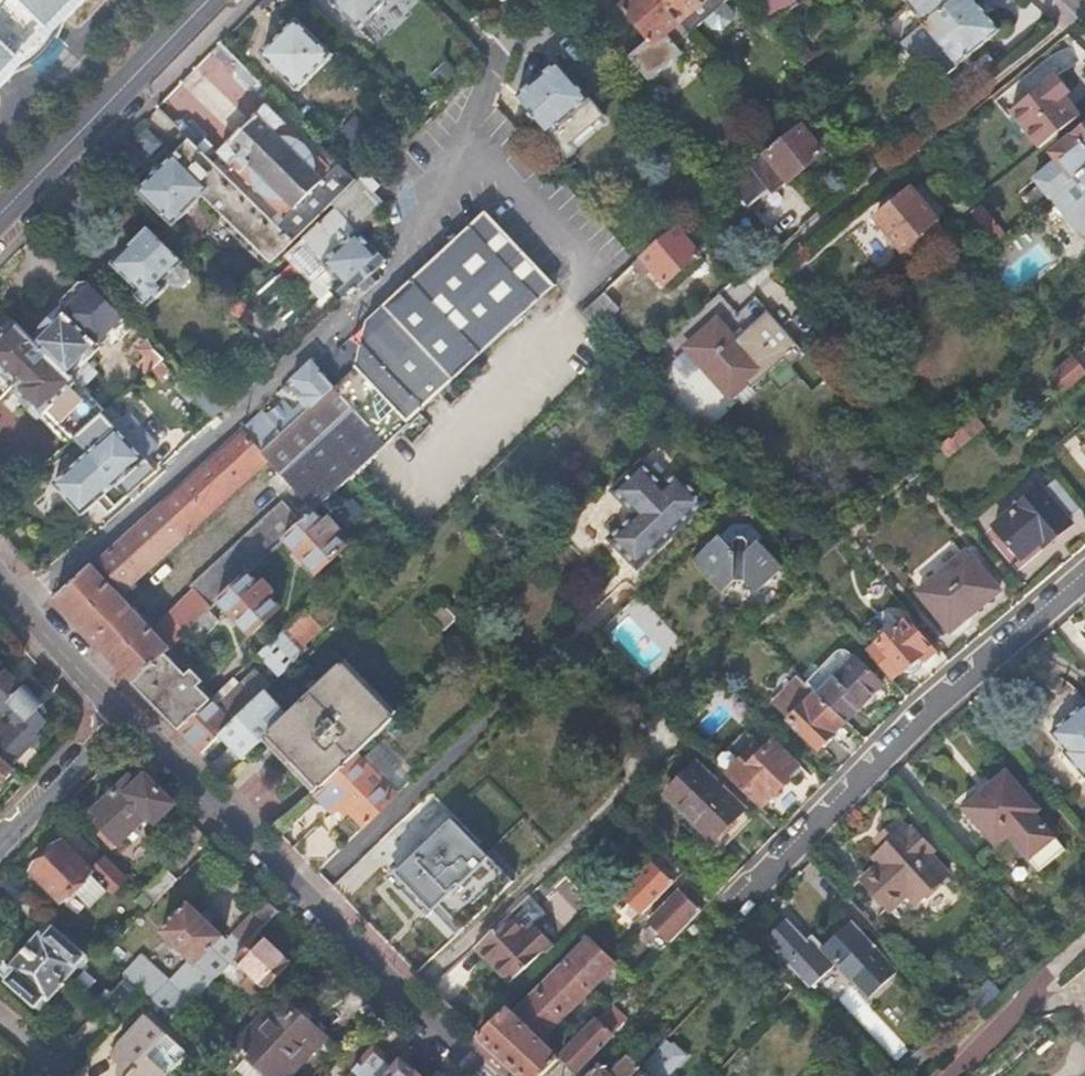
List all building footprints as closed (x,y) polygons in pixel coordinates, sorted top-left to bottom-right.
[(12,74),(20,71),(30,66),(43,56),(48,50),(54,41),(59,32),(62,23),(84,0),(0,0),(0,87),(12,74)] [(359,29),(387,0),(329,0),(359,29)] [(622,10),(649,44),(630,60),(649,84),(683,57),(677,50),(689,39),(658,0),(636,0),(622,10)] [(689,39),(705,27),(727,10),(732,5),(728,0),(658,0),(689,39)] [(769,27),(796,5),(792,0),(756,0),(751,5),(769,27)] [(923,27),(955,0),(900,0),(923,27)] [(902,44),(937,86),(1000,34),(973,0),(955,0),(923,27),(902,44)] [(734,18),(727,10),(705,27),(713,35),(723,37),(733,28),(734,18)] [(334,56),(298,19),(261,57),(298,93),(334,56)] [(264,87),(235,59),(233,76),(244,88),(253,88),(258,93),(264,87)] [(559,61),(515,97),(531,115),(529,116),(532,120),(534,119),(549,135),(550,134),(564,150),(604,116),(591,100),(592,99),(559,61)] [(1044,149),(1083,114),(1070,100),(1084,88),(1064,65),(1037,89),(1025,76),(1000,99),(1044,149)] [(220,154),(286,220),(277,229),(292,243),(331,206),(358,180),(342,163),(334,172),(267,106),(220,154)] [(604,116),(564,150),(566,153),(607,118),(604,116)] [(183,119),(170,122),(182,136),(204,157),(214,147),(207,139),(205,134),(191,119),(185,121),(183,119)] [(776,149),(763,160),(729,188),(748,210),(786,179),(790,184),(824,156),(814,143),(817,139),(804,125),(790,137),(776,149)] [(781,128),(769,139),(776,149),(790,137),(781,128)] [(1053,154),(1059,162),(1075,181),(1084,173),(1084,129),(1053,154)] [(174,153),(136,191),(160,216),(171,227),(202,196),(221,214),(212,223),(262,273),(292,243),(277,229),(204,157),(182,136),(169,149),(174,153)] [(879,137),(857,156),(871,171),(893,153),(879,137)] [(769,139),(756,150),(763,160),(776,149),(769,139)] [(1059,162),(1031,184),(1047,204),(1075,181),(1059,162)] [(1075,181),(1084,193),(1084,173),(1075,181)] [(336,211),(304,241),(325,262),(322,264),(338,281),(332,287),(345,300),(346,301),(364,283),(371,290),(383,278),(377,272),(388,261),(376,247),(374,248),(358,231),(373,217),(386,203),(362,176),(358,180),(331,206),(336,211)] [(875,222),(900,254),(900,259),(908,268),(947,235),(943,230),(912,192),(875,222)] [(970,215),(996,246),(1005,238),(980,207),(970,215)] [(416,273),(337,347),(355,366),(335,386),(336,387),(334,389),(386,447),(555,289),(483,211),(416,273)] [(966,219),(962,214),(943,230),(947,235),(966,219)] [(683,226),(644,259),(666,286),(700,257),(691,246),(696,241),(683,226)] [(111,264),(138,290),(133,296),(146,310),(169,286),(175,287),(179,286),(183,282),(185,277),(186,273),(186,268),(170,252),(147,229),(111,264)] [(8,247),(0,239),(0,255),(8,247)] [(62,311),(46,327),(82,363),(97,348),(95,345),(124,317),(88,281),(81,282),(63,300),(59,309),(62,311)] [(238,296),(226,308),(236,318),(249,307),(238,296)] [(595,304),(580,317),(596,334),(610,320),(610,315),(601,304),(595,304)] [(755,336),(785,373),(790,369),(802,358),(772,321),(755,336)] [(69,444),(74,440),(102,415),(106,412),(16,324),(0,340),(0,366),(18,384),(13,389),(69,444)] [(759,377),(716,327),(685,354),(729,404),(759,377)] [(137,347),(144,355),(137,362),(147,373),(152,368),(162,358),(164,356),(147,337),(137,347)] [(268,352),(256,363),(265,373),(277,362),(268,352)] [(1052,375),(1065,390),(1084,375),(1084,374),(1084,370),(1075,357),(1052,375)] [(152,368),(162,378),(172,369),(162,358),(152,368)] [(285,399),(268,416),(270,418),(250,436),(266,453),(334,389),(336,387),(335,386),(311,360),(291,379),(292,381),(283,390),(291,398),(288,402),(285,399)] [(191,391),(216,417),(234,400),(210,373),(191,391)] [(283,502),(191,588),(192,589),(149,629),(93,566),(91,564),(53,600),(73,622),(132,684),(164,655),(219,604),(248,576),(285,541),(314,514),(342,488),(386,447),(334,389),(266,453),(250,436),(242,427),(240,427),(98,561),(128,594),(268,462),(304,499),(291,511),(283,502)] [(87,454),(127,498),(157,471),(143,455),(122,430),(117,426),(115,428),(102,415),(74,440),(87,454)] [(122,430),(143,455),(155,444),(133,420),(122,430)] [(952,432),(939,443),(947,453),(960,442),(952,432)] [(87,454),(54,484),(84,515),(104,494),(117,507),(127,498),(87,454)] [(681,530),(703,509),(674,478),(661,490),(639,467),(609,496),(630,520),(604,544),(633,575),(681,530)] [(1040,487),(994,527),(1019,556),(1050,531),(1054,537),(1071,522),(1067,519),(1078,508),(1054,482),(1043,491),(1040,487)] [(355,502),(338,518),(344,525),(361,509),(355,502)] [(314,514),(285,541),(316,574),(346,547),(334,535),(339,530),(327,518),(322,522),(314,514)] [(779,565),(755,540),(745,550),(744,539),(742,536),(739,534),(735,535),(732,538),(730,541),(729,545),(727,546),(715,534),(699,550),(689,559),(719,591),(731,580),(742,580),(752,592),(779,565)] [(965,551),(916,592),(949,632),(999,590),(965,551)] [(219,604),(250,637),(280,609),(269,597),(274,592),(261,579),(256,583),(248,576),(219,604)] [(315,600),(258,655),(273,670),(264,678),(255,670),(239,686),(232,680),(209,701),(177,731),(199,755),(218,737),(260,697),(307,651),(303,646),(321,628),(319,626),(330,616),(315,600)] [(441,603),(428,616),(441,630),(455,616),(441,603)] [(903,620),(866,652),(888,679),(898,671),(901,674),(904,671),(909,672),(914,672),(917,670),(919,667),(919,662),(919,658),(929,649),(903,620)] [(834,652),(804,683),(816,695),(852,658),(846,652),(842,651),(838,651),(834,652)] [(132,684),(177,731),(209,701),(196,687),(202,682),(190,670),(184,676),(164,655),(132,684)] [(844,722),(881,685),(854,656),(852,658),(816,695),(844,722)] [(340,664),(392,719),(399,713),(346,658),(340,664)] [(340,664),(268,733),(321,787),(355,755),(373,738),(392,719),(340,664)] [(13,721),(0,735),(0,756),(10,766),(40,737),(37,733),(45,722),(44,716),(47,712),(39,704),(40,700),(25,686),(22,688),(5,671),(0,676),(0,708),(13,721)] [(781,715),(817,749),(820,746),(826,749),(833,742),(830,736),(833,733),(844,722),(816,695),(804,683),(797,677),(773,700),(769,704),(781,715)] [(260,697),(218,737),(241,759),(262,739),(268,733),(253,719),(268,705),(260,697)] [(1063,752),(1084,774),(1084,704),(1050,733),(1065,750),(1063,752)] [(262,739),(314,794),(321,787),(268,733),(262,739)] [(355,755),(395,796),(396,797),(413,780),(373,738),(355,755)] [(754,746),(725,776),(759,809),(790,778),(788,776),(797,766),(771,741),(760,752),(754,746)] [(1063,752),(1062,753),(1083,779),(1084,778),(1084,774),(1063,752)] [(321,787),(314,794),(333,814),(342,805),(363,825),(395,796),(355,755),(321,787)] [(13,769),(10,766),(0,756),(0,781),(13,769)] [(749,819),(694,765),(664,794),(688,817),(720,849),(749,819)] [(1070,844),(1005,770),(989,785),(961,809),(994,847),(1007,836),(1038,871),(1070,844)] [(97,810),(104,818),(99,822),(106,830),(102,834),(115,848),(149,817),(156,824),(175,805),(148,777),(137,786),(132,780),(97,810)] [(442,801),(403,838),(436,873),(475,836),(442,801)] [(917,902),(950,871),(930,851),(933,847),(913,825),(910,828),(900,818),(888,830),(895,837),(883,847),(874,856),(878,861),(862,878),(890,908),(908,892),(917,902)] [(291,848),(317,873),(342,850),(316,824),(291,848)] [(35,871),(66,903),(76,893),(90,907),(106,891),(110,895),(126,879),(107,859),(93,871),(66,842),(35,871)] [(368,853),(334,883),(346,896),(380,867),(368,853)] [(649,861),(617,893),(639,915),(670,883),(649,861)] [(160,869),(139,891),(152,904),(174,882),(160,869)] [(555,917),(577,895),(561,879),(539,901),(555,917)] [(676,889),(645,921),(668,944),(699,912),(676,889)] [(140,959),(122,977),(143,997),(173,1025),(258,936),(257,935),(279,913),(266,899),(226,941),(187,903),(159,932),(191,963),(169,986),(140,959)] [(766,936),(812,985),(830,968),(832,969),(836,965),(867,998),(896,971),(847,918),(822,941),(815,932),(809,937),(807,934),(788,915),(766,936)] [(473,947),(509,983),(548,944),(530,926),(523,934),(505,916),(473,947)] [(39,931),(8,965),(13,970),(5,979),(36,1006),(45,997),(49,1000),(80,964),(78,962),(86,953),(54,924),(44,935),(39,931)] [(235,961),(251,977),(242,987),(256,1001),(290,967),(258,936),(235,961)] [(740,936),(732,945),(744,957),(753,949),(740,936)] [(513,1016),(505,1009),(478,1037),(523,1075),(541,1075),(558,1059),(539,1041),(613,966),(607,960),(586,940),(513,1016)] [(972,995),(985,1010),(1009,989),(995,974),(972,995)] [(239,1045),(274,1075),(291,1075),(326,1037),(281,998),(239,1045)] [(611,1003),(562,1055),(578,1070),(628,1020),(611,1003)] [(107,1056),(108,1061),(115,1069),(113,1071),(114,1075),(163,1075),(160,1072),(150,1063),(150,1054),(165,1037),(143,1017),(107,1056)] [(189,1039),(205,1055),(216,1042),(200,1027),(189,1039)] [(669,1041),(651,1060),(668,1075),(686,1057),(669,1041)] [(388,1052),(367,1075),(416,1075),(388,1052)] [(590,1075),(629,1075),(638,1067),(627,1057),(609,1073),(601,1065),(590,1075)]
